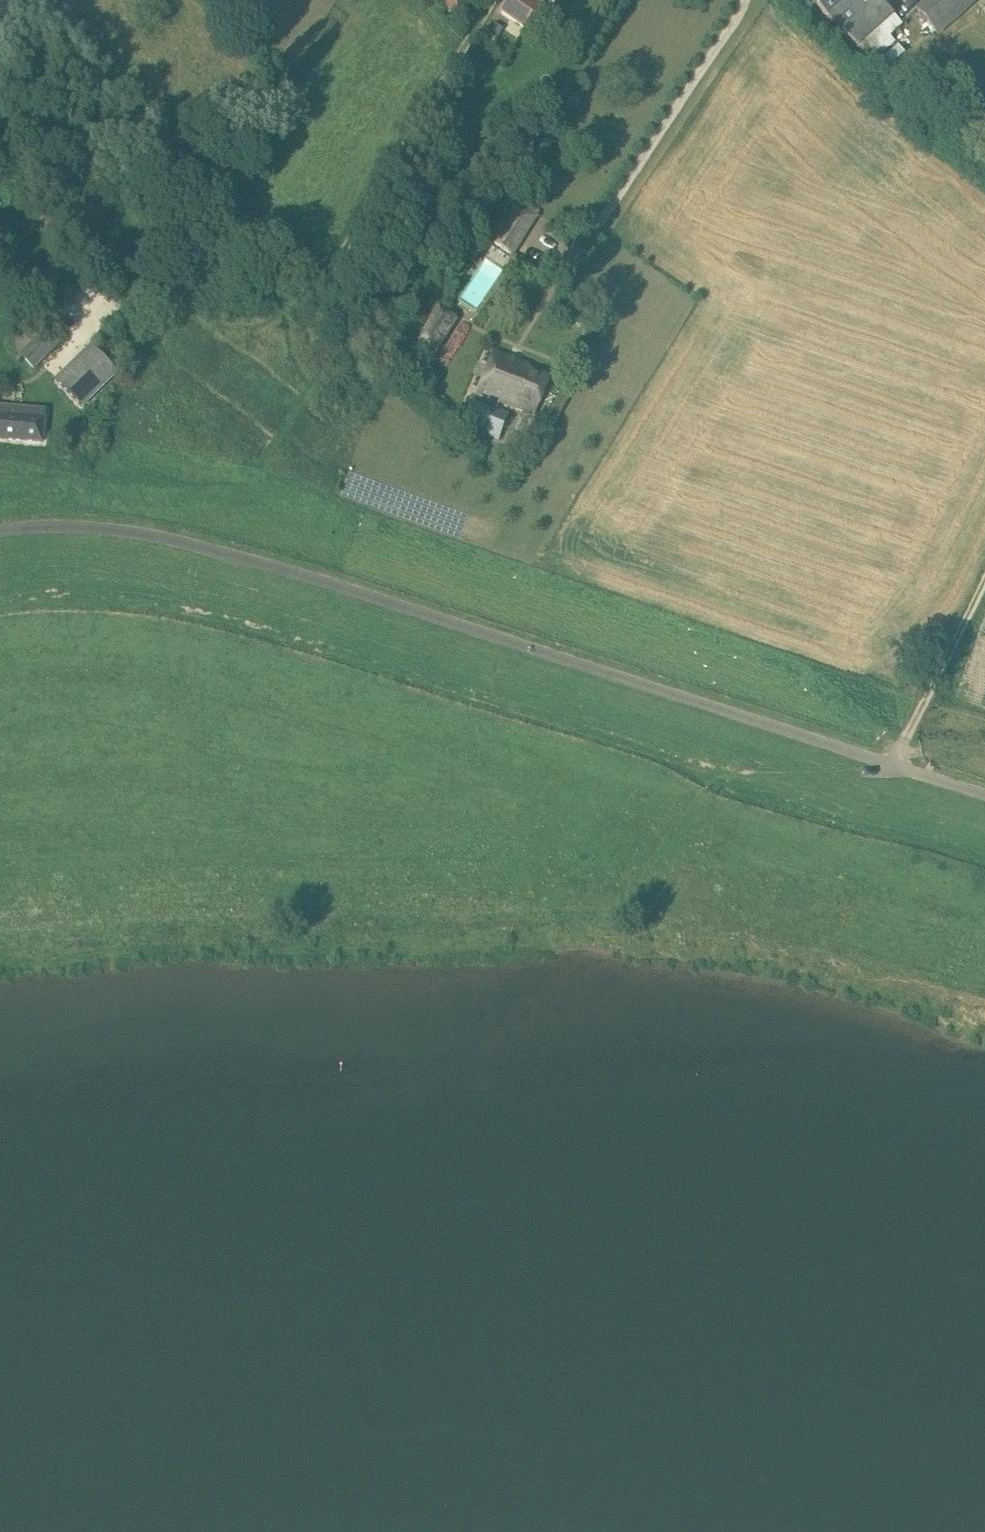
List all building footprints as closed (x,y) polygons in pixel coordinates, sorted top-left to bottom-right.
[(464,0),(443,0),(448,14),(466,6),(464,0)] [(501,11),(526,28),(541,7),(531,0),(509,0),(501,11)] [(894,14),(881,0),(818,0),(833,16),(860,45),(894,14)] [(963,2),(961,0),(928,0),(918,9),(921,12),(934,27),(963,2)] [(903,24),(894,14),(860,45),(875,62),(896,42),(890,36),(903,24)] [(541,214),(514,197),(501,218),(528,235),(541,214)] [(458,321),(433,305),(412,339),(437,355),(458,321)] [(55,350),(40,335),(20,354),(35,369),(55,350)] [(119,371),(93,345),(58,379),(84,405),(119,371)] [(518,365),(519,362),(484,348),(468,390),(491,399),(488,406),(472,400),(462,425),(463,426),(463,425),(481,432),(481,433),(487,435),(487,434),(498,438),(498,439),(499,439),(509,414),(497,409),(499,402),(511,406),(535,415),(550,378),(518,365)] [(27,439),(29,410),(0,407),(0,437),(27,439)]
